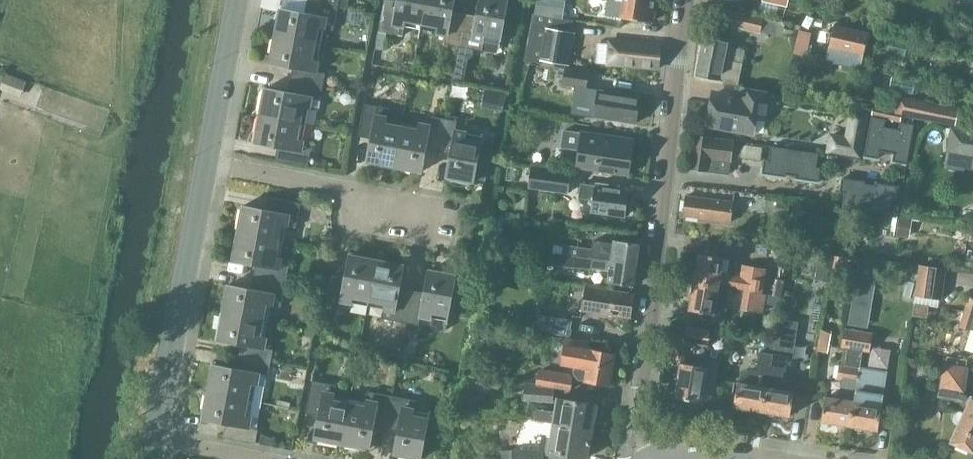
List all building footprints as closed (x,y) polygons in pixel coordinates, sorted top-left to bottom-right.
[(420,29),(425,0),(396,0),(396,1),(393,0),(383,0),(378,31),(402,36),(404,26),(420,29)] [(458,46),(464,13),(452,11),(454,0),(425,0),(420,29),(436,32),(434,42),(458,46)] [(458,46),(471,48),(472,39),(500,44),(508,0),(479,0),(476,16),(464,13),(458,46)] [(624,0),(613,0),(611,16),(650,22),(654,0),(624,0)] [(280,8),(275,36),(321,45),(324,29),(333,31),(338,7),(305,1),(303,12),(280,8)] [(733,12),(730,26),(760,32),(763,18),(733,12)] [(828,48),(826,60),(844,64),(861,68),(863,56),(869,32),(833,24),(828,48)] [(695,75),(738,84),(741,68),(723,64),(728,40),(703,35),(695,75)] [(292,68),(290,80),(322,86),(325,73),(316,71),(321,45),(275,36),(270,64),(292,68)] [(908,43),(887,38),(884,51),(905,56),(908,43)] [(609,40),(608,63),(659,68),(660,45),(609,40)] [(21,98),(26,82),(5,73),(5,74),(0,87),(0,90),(21,98)] [(562,85),(586,88),(588,76),(564,73),(562,85)] [(320,99),(322,86),(290,80),(288,92),(265,87),(260,115),(306,124),(311,97),(320,99)] [(707,122),(717,124),(716,127),(752,133),(755,117),(765,119),(770,93),(742,88),(740,100),(733,98),(733,97),(729,96),(728,98),(712,95),(707,122)] [(593,116),(635,123),(639,96),(598,90),(593,116)] [(959,108),(898,96),(894,114),(955,124),(959,108)] [(366,161),(394,166),(402,120),(371,114),(373,105),(364,103),(357,136),(370,138),(366,161)] [(275,160),(307,166),(310,154),(300,152),(306,124),(260,115),(255,143),(277,148),(275,160)] [(426,149),(438,151),(444,119),(427,115),(425,125),(402,120),(394,166),(422,171),(426,149)] [(871,116),(864,156),(878,159),(880,151),(886,152),(891,128),(884,127),(886,119),(871,116)] [(444,119),(438,151),(449,153),(445,176),(473,181),(482,135),(455,130),(457,121),(444,119)] [(891,128),(886,152),(894,154),(892,161),(907,164),(914,125),(900,122),(898,129),(891,128)] [(828,151),(833,152),(841,153),(860,157),(866,129),(852,126),(849,139),(844,138),(831,135),(828,151)] [(951,128),(947,152),(972,156),(972,132),(951,128)] [(576,167),(628,175),(633,139),(581,132),(564,130),(561,147),(579,149),(576,167)] [(733,141),(693,135),(689,169),(729,174),(733,141)] [(764,159),(762,173),(786,177),(786,175),(791,175),(794,150),(771,146),(769,160),(764,159)] [(794,150),(791,175),(796,176),(795,178),(819,182),(821,168),(816,167),(818,153),(794,150)] [(865,181),(842,178),(840,192),(844,193),(842,207),(866,210),(870,184),(865,184),(865,181)] [(626,201),(627,190),(607,188),(607,184),(596,183),(596,186),(581,184),(579,199),(587,200),(586,211),(624,216),(624,214),(627,214),(629,202),(626,201)] [(870,184),(866,210),(890,214),(892,200),(897,200),(898,186),(875,183),(875,185),(870,184)] [(295,228),(300,203),(268,197),(265,210),(243,205),(237,233),(283,241),(286,226),(295,228)] [(684,216),(732,222),(734,203),(686,197),(684,216)] [(280,258),(283,242),(237,233),(232,261),(255,265),(252,277),(285,283),(289,259),(280,258)] [(612,252),(598,250),(597,259),(636,265),(638,249),(641,247),(639,245),(639,244),(614,240),(612,252)] [(594,250),(577,248),(576,256),(597,259),(598,250),(594,250)] [(718,285),(719,286),(743,290),(757,292),(762,293),(766,269),(742,265),(740,276),(720,272),(723,257),(698,253),(694,281),(718,285)] [(822,254),(817,278),(829,280),(833,256),(822,254)] [(367,306),(376,260),(349,255),(344,277),(331,275),(325,308),(339,310),(340,301),(367,306)] [(597,259),(576,256),(575,265),(595,268),(597,259)] [(636,265),(597,259),(595,268),(609,270),(607,282),(633,286),(633,284),(636,282),(634,280),(636,265)] [(405,323),(411,290),(399,288),(404,266),(376,260),(367,306),(383,309),(381,318),(405,323)] [(949,269),(919,266),(917,278),(948,282),(949,269)] [(447,321),(456,276),(427,270),(423,293),(411,290),(405,323),(418,325),(420,316),(447,321)] [(222,313),(268,321),(271,305),(280,307),(285,283),(252,277),(250,289),(228,285),(222,313)] [(718,285),(694,281),(689,310),(713,314),(713,312),(723,314),(725,299),(717,298),(719,286),(718,285)] [(585,311),(630,318),(634,293),(589,286),(585,311)] [(743,290),(740,309),(754,311),(757,292),(743,290)] [(969,295),(965,306),(961,305),(960,310),(972,314),(972,297),(969,295)] [(960,310),(958,314),(962,315),(959,327),(971,331),(972,327),(972,314),(960,310)] [(263,348),(268,321),(222,313),(217,340),(239,345),(237,356),(270,363),(272,350),(263,348)] [(710,329),(686,325),(684,341),(707,345),(710,329)] [(843,329),(841,347),(848,348),(862,350),(869,351),(872,334),(843,329)] [(561,363),(575,365),(573,372),(578,379),(608,385),(614,353),(591,349),(590,350),(587,349),(589,341),(566,337),(565,345),(564,345),(561,363)] [(765,387),(761,411),(790,416),(794,391),(795,383),(782,380),(784,370),(786,370),(787,358),(793,359),(795,343),(774,339),(773,339),(771,354),(769,367),(767,378),(765,387)] [(849,425),(853,401),(858,368),(862,350),(848,348),(845,366),(839,365),(837,378),(842,379),(839,398),(825,396),(821,420),(849,425)] [(737,382),(733,406),(761,411),(765,387),(767,378),(769,367),(771,354),(759,352),(757,365),(756,370),(750,369),(741,376),(740,382),(737,382)] [(213,364),(207,392),(253,401),(258,374),(267,375),(270,363),(237,356),(235,368),(213,364)] [(706,367),(680,362),(674,397),(700,401),(701,398),(713,400),(719,364),(707,362),(706,367)] [(963,392),(967,367),(943,364),(939,388),(941,388),(937,396),(939,398),(950,401),(952,400),(959,401),(967,405),(964,413),(961,412),(959,411),(956,412),(954,414),(953,417),(953,421),(955,424),(958,425),(958,426),(951,442),(972,452),(972,396),(963,392)] [(545,370),(541,373),(539,384),(571,390),(573,379),(570,374),(545,370)] [(313,438),(341,443),(350,397),(334,394),(336,385),(311,380),(305,413),(317,415),(313,438)] [(553,388),(525,386),(524,399),(552,401),(553,388)] [(373,426),(385,428),(391,396),(365,391),(364,400),(350,397),(341,443),(369,448),(373,426)] [(253,401),(207,392),(202,420),(224,424),(222,436),(255,443),(257,429),(248,427),(253,401)] [(391,396),(385,428),(397,430),(392,453),(421,458),(430,413),(402,407),(404,398),(391,396)] [(591,428),(595,404),(558,398),(555,412),(536,408),(534,419),(554,422),(591,428)] [(853,401),(849,425),(877,430),(881,405),(853,401)] [(591,428),(554,422),(551,436),(543,435),(540,449),(503,449),(503,458),(543,458),(543,454),(560,458),(561,454),(587,458),(591,428)]
